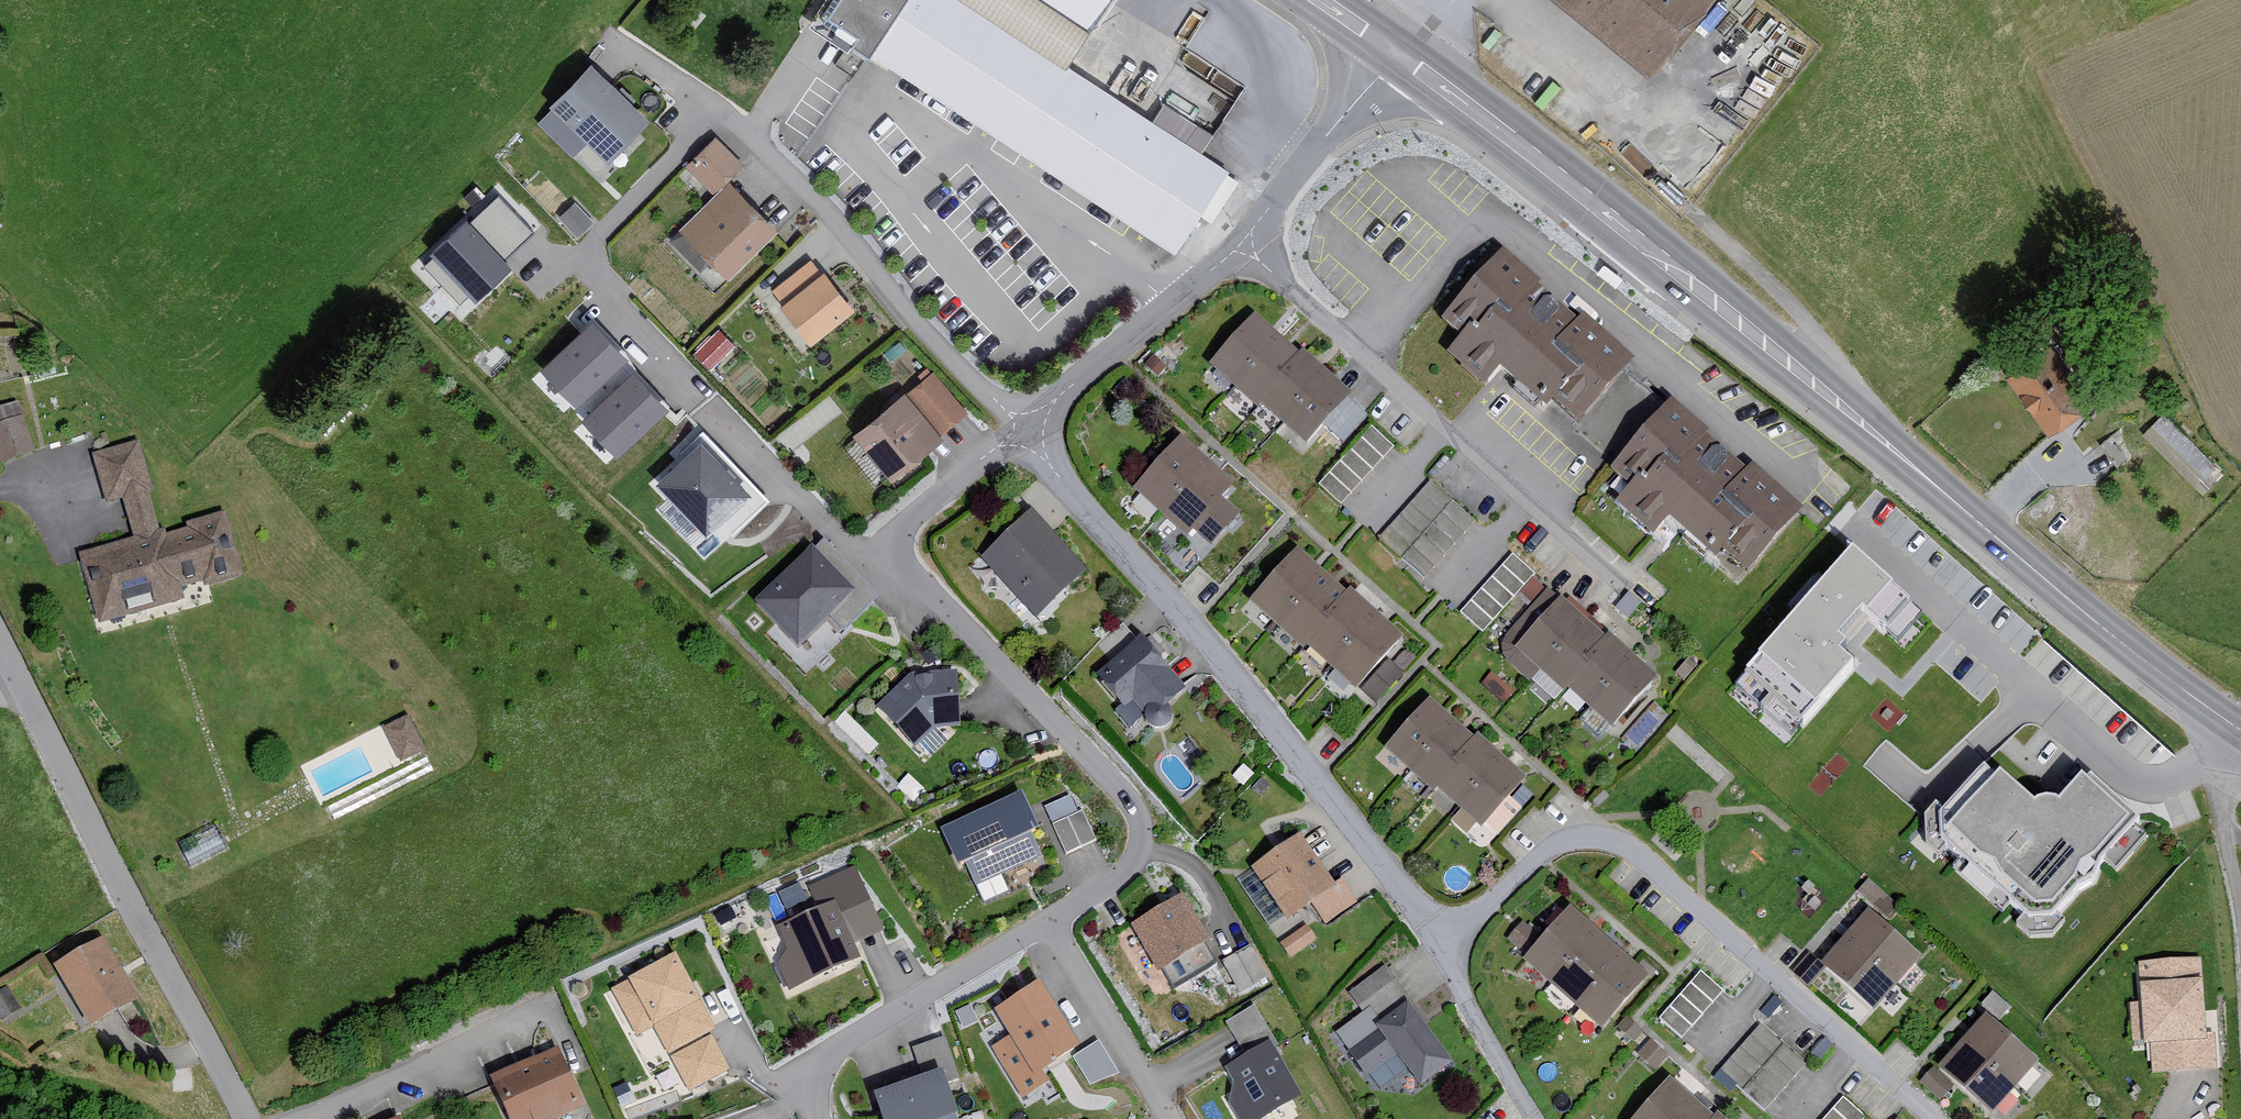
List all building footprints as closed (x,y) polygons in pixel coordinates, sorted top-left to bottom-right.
[(1117,0),(829,0),(812,26),(1173,255),(1227,171),(1071,72),(1117,0)] [(1657,70),(1713,0),(1569,0),(1657,70)] [(555,106),(612,162),(653,120),(596,64),(555,106)] [(718,138),(686,168),(712,196),(744,167),(718,138)] [(778,231),(730,183),(669,244),(701,276),(713,264),(730,280),(778,231)] [(465,215),(432,247),(474,291),(508,259),(465,215)] [(1565,409),(1587,428),(1641,364),(1509,253),(1450,323),(1470,340),(1455,359),(1494,392),(1507,376),(1557,419),(1565,409)] [(773,292),(817,342),(857,307),(827,273),(821,278),(808,262),(773,292)] [(1348,390),(1254,313),(1211,365),(1304,442),(1348,390)] [(626,359),(593,326),(545,373),(577,406),(626,359)] [(696,354),(710,370),(733,349),(719,333),(696,354)] [(2092,403),(2051,350),(2011,381),(2052,434),(2092,403)] [(931,373),(859,434),(896,478),(968,417),(931,373)] [(664,411),(632,378),(587,421),(619,454),(664,411)] [(1734,559),(1756,578),(1810,514),(1678,403),(1619,473),(1639,490),(1624,508),(1663,542),(1676,526),(1726,568),(1734,559)] [(0,412),(0,463),(33,453),(20,407),(0,412)] [(2221,473),(2164,419),(2144,439),(2201,493),(2221,473)] [(1317,488),(1340,509),(1392,451),(1369,431),(1317,488)] [(749,483),(701,434),(658,475),(706,525),(749,483)] [(1240,487),(1184,439),(1137,492),(1191,539),(1198,532),(1212,544),(1239,513),(1226,503),(1240,487)] [(140,442),(96,454),(110,503),(124,499),(136,536),(160,529),(147,489),(153,488),(140,442)] [(1429,484),(1376,542),(1423,584),(1476,526),(1429,484)] [(136,536),(76,554),(93,610),(121,601),(124,612),(181,595),(178,585),(206,577),(207,580),(239,571),(222,514),(192,523),(194,528),(162,537),(160,529),(136,536)] [(1027,603),(1039,618),(1089,578),(1040,518),(983,564),(1020,609),(1027,603)] [(819,554),(817,552),(760,606),(802,650),(835,619),(846,631),(880,599),(829,545),(819,554)] [(1851,549),(1748,665),(1801,712),(1850,657),(1836,645),(1842,638),(1834,631),(1862,600),(1886,620),(1906,597),(1851,549)] [(1346,593),(1300,552),(1251,606),(1306,655),(1312,649),(1373,703),(1399,674),(1389,665),(1411,640),(1351,587),(1346,593)] [(1534,579),(1510,559),(1459,618),(1483,638),(1534,579)] [(1605,640),(1565,602),(1517,652),(1566,698),(1572,692),(1612,731),(1661,680),(1612,633),(1605,640)] [(1170,668),(1146,641),(1102,679),(1130,710),(1136,704),(1152,722),(1185,693),(1166,671),(1170,668)] [(918,749),(937,731),(962,731),(962,674),(912,674),(877,707),(918,749)] [(1477,741),(1436,702),(1389,752),(1439,798),(1443,793),(1485,832),(1531,783),(1482,736),(1477,741)] [(408,718),(385,730),(401,761),(424,750),(408,718)] [(2031,813),(1981,769),(1939,817),(1939,852),(2022,923),(2048,923),(2078,889),(2094,880),(2097,864),(2136,821),(2088,777),(2056,812),(2047,810),(2039,810),(2031,813)] [(1049,856),(1024,799),(947,832),(972,889),(1049,856)] [(1080,816),(1072,799),(1047,811),(1068,857),(1098,842),(1085,814),(1080,816)] [(1307,841),(1258,870),(1292,924),(1313,911),(1321,925),(1353,906),(1343,889),(1338,892),(1307,841)] [(1212,946),(1189,902),(1135,931),(1159,975),(1212,946)] [(784,932),(793,954),(780,967),(792,995),(865,964),(841,908),(784,932)] [(1654,978),(1576,909),(1527,964),(1605,1034),(1654,978)] [(1924,959),(1875,916),(1829,969),(1879,1012),(1924,959)] [(1240,989),(1268,973),(1250,941),(1222,957),(1240,989)] [(140,1003),(103,943),(58,971),(95,1031),(140,1003)] [(715,1034),(681,959),(613,989),(635,1038),(655,1030),(666,1056),(715,1034)] [(1792,978),(1808,991),(1823,973),(1807,960),(1792,978)] [(2200,962),(2137,969),(2150,1079),(2213,1072),(2200,962)] [(1394,984),(1384,970),(1348,996),(1359,1010),(1394,984)] [(1660,1022),(1684,1043),(1724,996),(1699,975),(1660,1022)] [(4,993),(0,996),(0,1020),(15,1011),(4,993)] [(1039,996),(1000,1018),(1031,1073),(1070,1052),(1039,996)] [(1363,1074),(1394,1051),(1420,1086),(1452,1063),(1408,1002),(1374,1026),(1375,1028),(1345,1050),(1363,1074)] [(1991,1021),(1947,1075),(2001,1118),(2045,1065),(1991,1021)] [(1617,1033),(1632,1045),(1640,1035),(1626,1023),(1617,1033)] [(1250,1063),(1230,1073),(1240,1091),(1227,1098),(1239,1118),(1274,1118),(1309,1100),(1268,1025),(1238,1042),(1250,1063)] [(1803,1067),(1760,1029),(1718,1076),(1761,1114),(1803,1067)] [(730,1072),(714,1040),(671,1062),(687,1094),(730,1072)] [(1665,1060),(1647,1045),(1637,1057),(1654,1072),(1665,1060)] [(495,1081),(512,1118),(565,1118),(587,1109),(559,1051),(495,1081)] [(949,1075),(880,1099),(887,1118),(964,1118),(949,1075)] [(1953,1093),(1931,1076),(1919,1091),(1942,1108),(1953,1093)] [(1677,1087),(1650,1118),(1715,1118),(1677,1087)] [(1839,1101),(1824,1118),(1860,1118),(1839,1101)]
